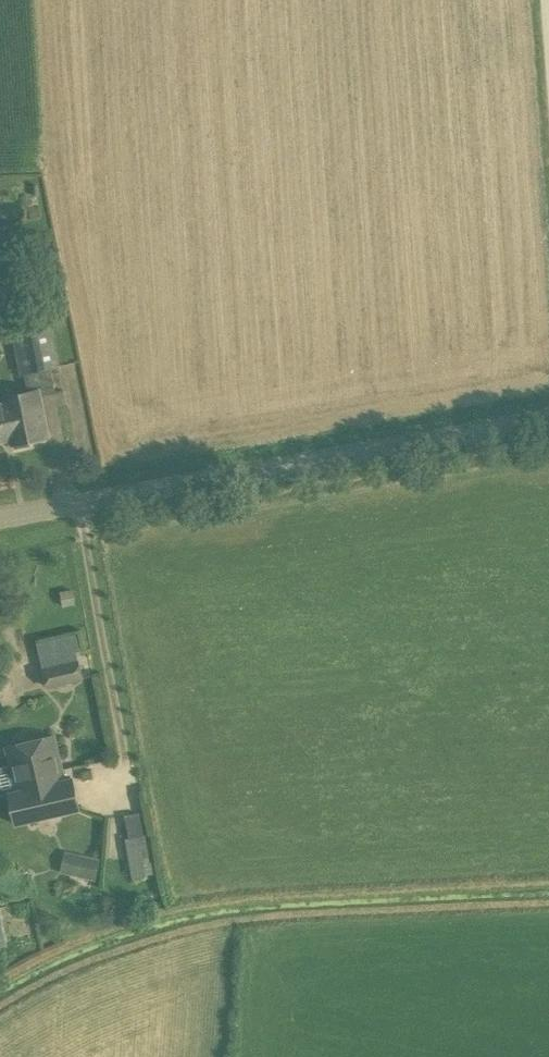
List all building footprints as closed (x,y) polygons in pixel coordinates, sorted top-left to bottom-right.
[(2,397),(3,402),(10,439),(11,439),(11,443),(48,436),(39,394),(55,391),(50,366),(56,365),(49,326),(12,334),(19,372),(22,372),(26,392),(2,397)] [(10,439),(3,402),(0,402),(0,441),(10,439)] [(74,602),(72,588),(61,590),(63,604),(74,602)] [(77,662),(45,669),(48,685),(81,677),(77,662)] [(63,779),(61,768),(53,733),(6,747),(17,791),(9,793),(16,824),(80,809),(72,777),(63,779)] [(147,849),(139,813),(125,815),(128,837),(126,838),(132,877),(135,889),(145,887),(145,874),(143,850),(147,849)] [(102,860),(82,856),(77,876),(97,880),(102,860)]
